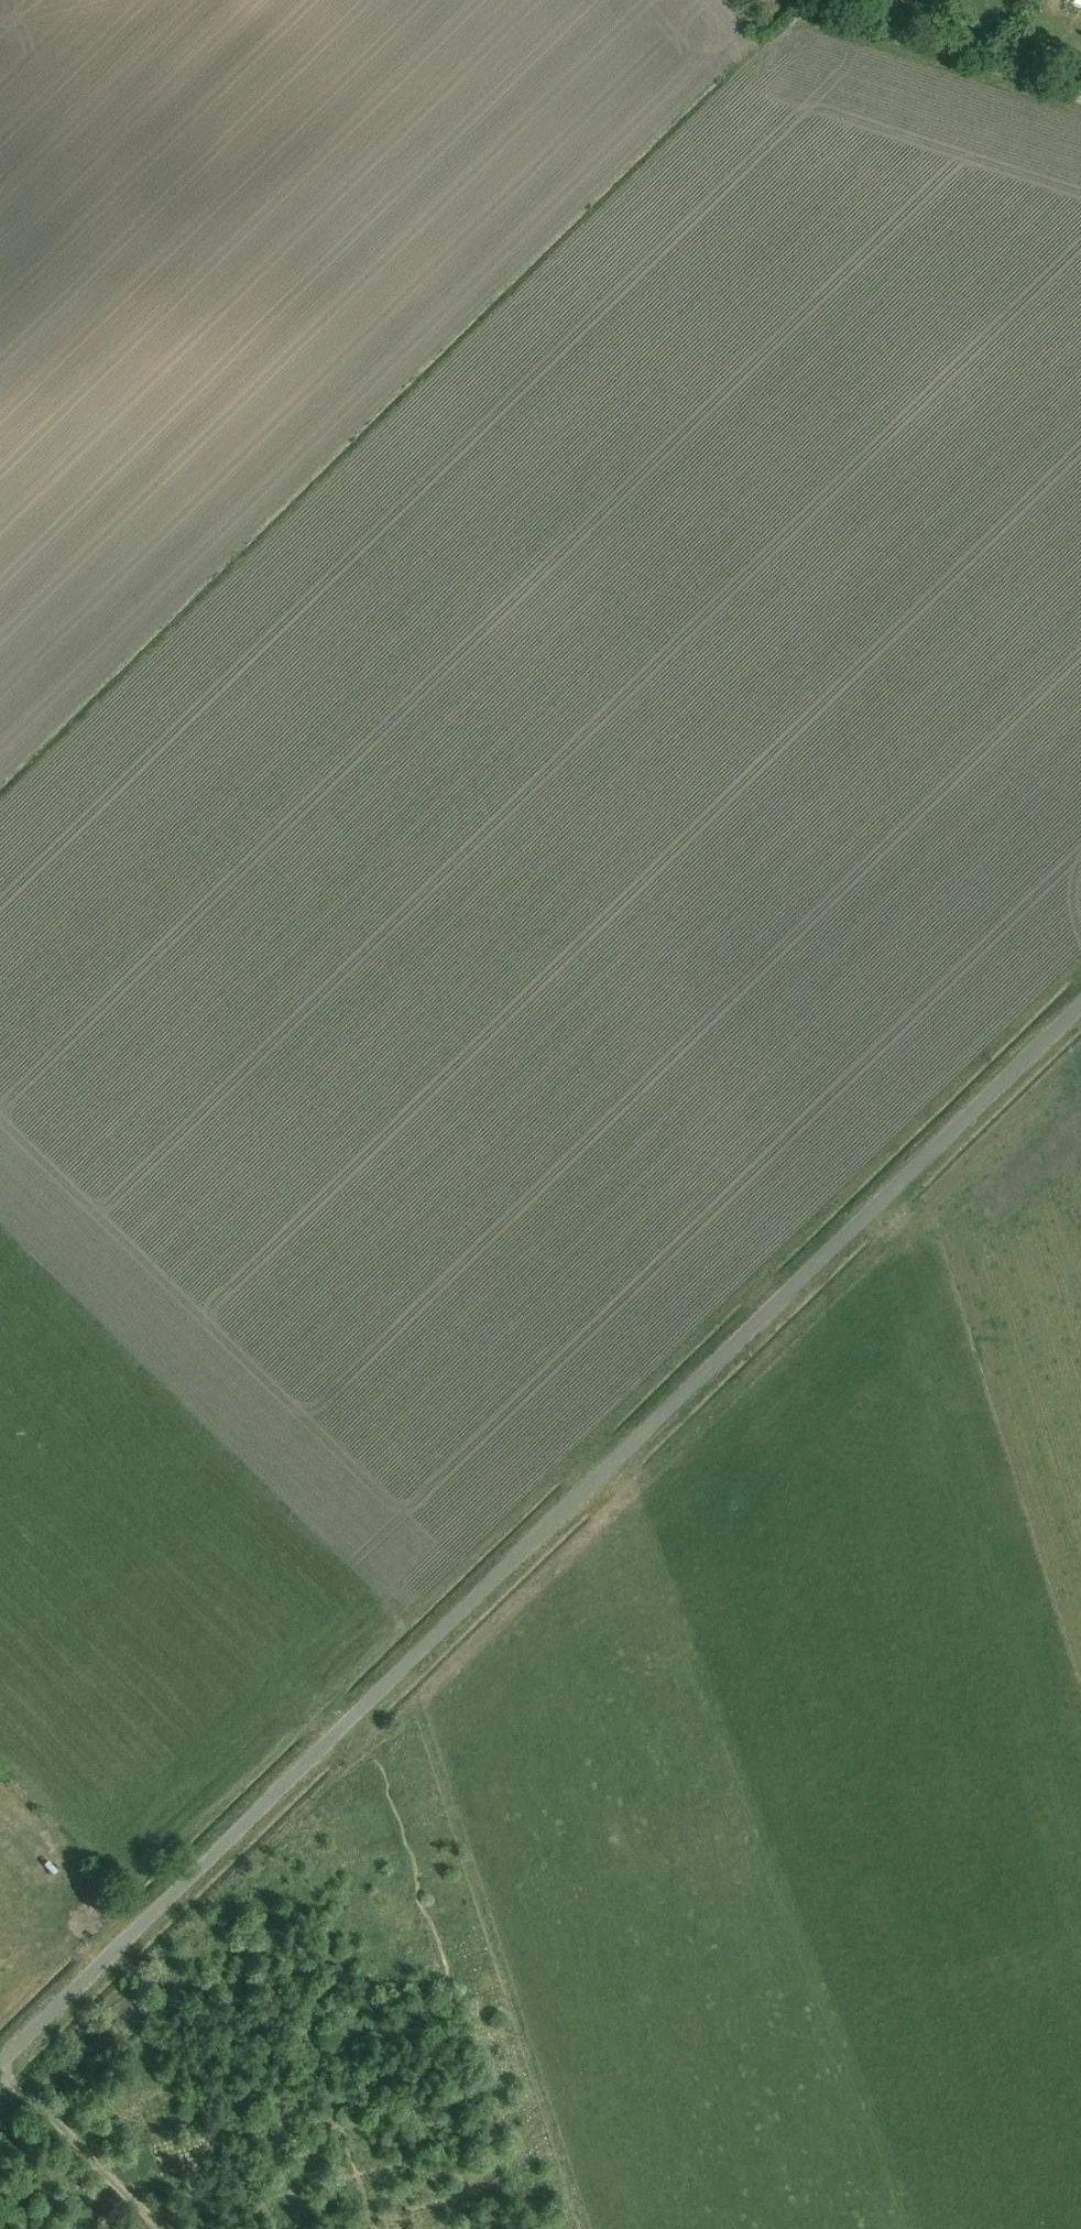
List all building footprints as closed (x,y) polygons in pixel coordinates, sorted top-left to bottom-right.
[(910,9),(917,0),(898,0),(910,9)]
